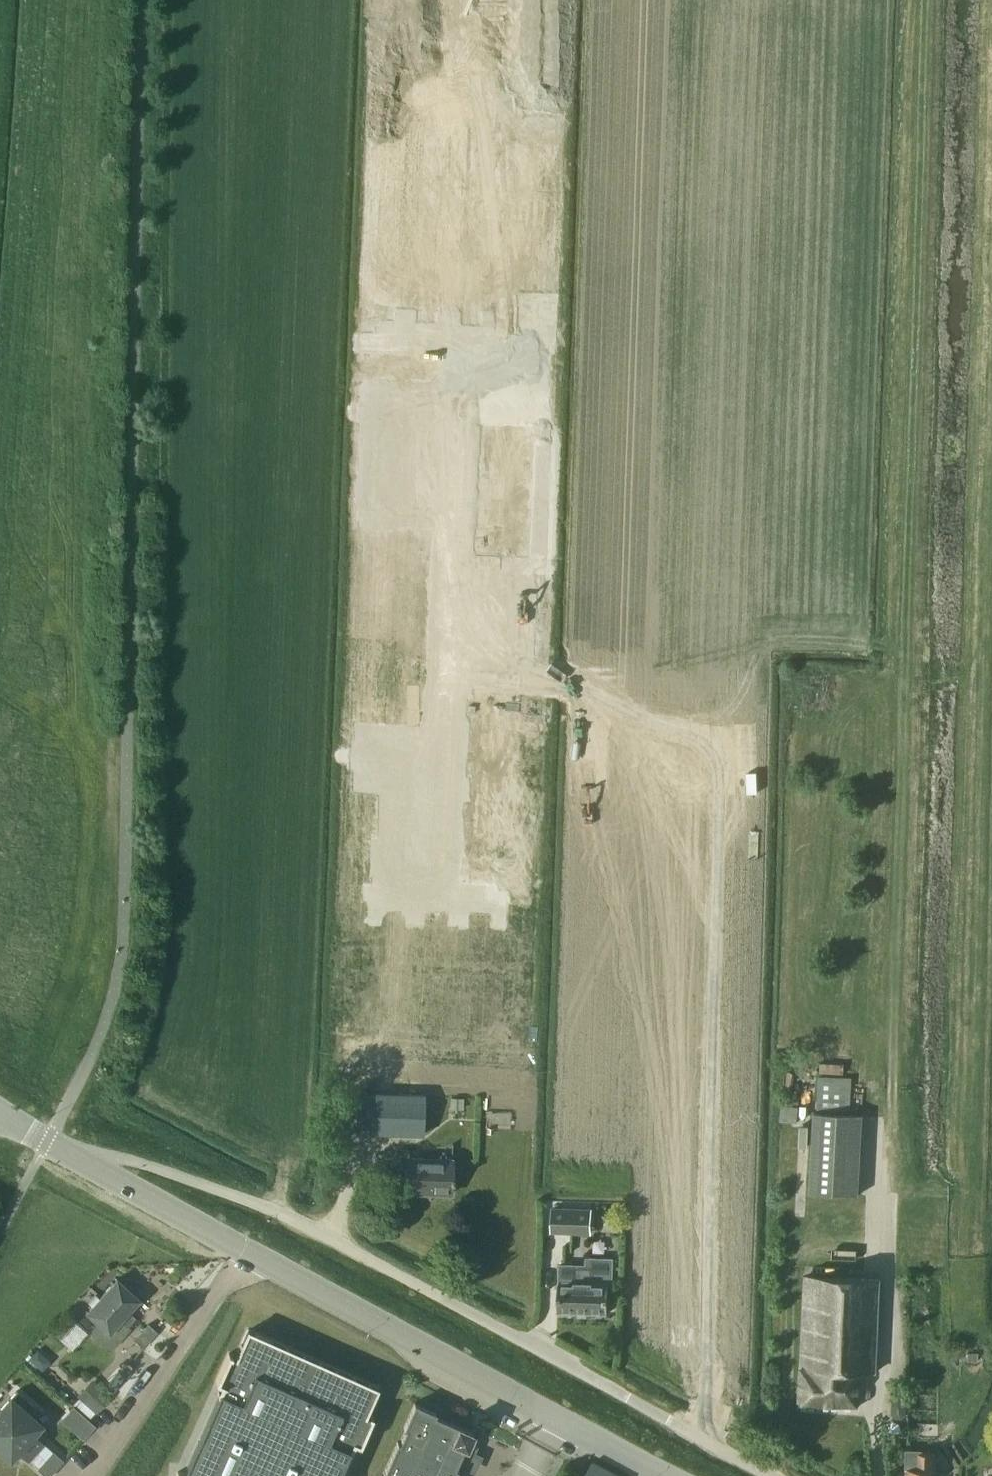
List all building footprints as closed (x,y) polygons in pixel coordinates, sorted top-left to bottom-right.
[(525,301),(525,308),(537,309),(537,301),(525,301)] [(537,301),(537,309),(549,309),(550,301),(537,301)] [(525,308),(525,316),(537,316),(537,309),(525,308)] [(537,309),(537,316),(549,317),(549,309),(537,309)] [(525,316),(524,323),(536,324),(537,316),(525,316)] [(537,316),(536,324),(549,324),(549,317),(537,316)] [(524,323),(524,331),(536,332),(536,324),(524,323)] [(536,324),(536,332),(548,332),(549,324),(536,324)] [(524,331),(524,339),(536,339),(536,332),(524,331)] [(536,332),(536,339),(548,340),(548,332),(536,332)] [(524,339),(523,346),(536,347),(536,339),(524,339)] [(536,339),(536,347),(548,347),(548,340),(536,339)] [(479,422),(478,445),(507,447),(507,424),(479,422)] [(507,424),(507,447),(535,448),(536,425),(507,424)] [(478,445),(477,467),(506,469),(507,447),(478,445)] [(507,447),(506,469),(534,470),(535,448),(507,447)] [(477,467),(476,489),(505,491),(506,469),(477,467)] [(524,715),(524,724),(535,724),(535,716),(524,715)] [(468,722),(468,738),(502,740),(503,723),(468,722)] [(524,724),(523,732),(535,733),(535,724),(524,724)] [(468,738),(467,755),(502,757),(502,740),(468,738)] [(523,749),(522,757),(534,758),(534,749),(523,749)] [(464,755),(463,780),(501,782),(502,757),(467,755),(464,755)] [(522,757),(522,766),(533,766),(534,758),(522,757)] [(462,800),(461,825),(464,826),(499,827),(500,802),(462,800)] [(520,819),(519,828),(531,828),(531,820),(520,819)] [(464,826),(464,842),(498,844),(499,827),(464,826)] [(519,828),(519,836),(531,837),(531,828),(519,828)] [(464,842),(463,859),(498,861),(498,844),(464,842)] [(518,853),(518,861),(530,862),(530,853),(518,853)] [(518,861),(518,870),(529,870),(530,862),(518,861)] [(436,912),(434,966),(456,967),(457,928),(448,927),(448,912),(436,912)] [(457,928),(456,967),(477,968),(479,913),(467,913),(467,928),(457,928)] [(852,1080),(819,1078),(817,1111),(850,1113),(852,1080)] [(425,1094),(400,1093),(356,1092),(355,1133),(424,1135),(425,1094)] [(797,1122),(799,1106),(782,1105),(781,1121),(797,1122)] [(451,1196),(453,1158),(404,1156),(403,1194),(451,1196)] [(579,1233),(580,1208),(553,1208),(552,1232),(579,1233)] [(559,1282),(558,1281),(557,1312),(607,1313),(608,1284),(612,1284),(613,1258),(586,1257),(586,1265),(560,1264),(559,1282)] [(141,1299),(117,1277),(85,1311),(109,1334),(121,1321),(127,1327),(136,1317),(130,1311),(141,1299)] [(805,1277),(801,1367),(799,1367),(798,1407),(860,1408),(862,1371),(877,1371),(881,1278),(805,1277)] [(148,1323),(141,1331),(150,1339),(157,1332),(148,1323)] [(177,1475),(338,1475),(349,1452),(350,1453),(350,1451),(354,1444),(360,1446),(373,1417),(366,1414),(378,1387),(247,1329),(235,1356),(228,1353),(215,1382),(221,1385),(218,1392),(217,1394),(218,1394),(199,1437),(197,1442),(184,1472),(177,1472),(177,1475)] [(141,1331),(134,1338),(143,1347),(150,1339),(141,1331)] [(95,1412),(109,1397),(101,1389),(95,1395),(88,1389),(80,1397),(95,1412)] [(10,1398),(0,1409),(0,1420),(35,1451),(42,1442),(33,1434),(41,1426),(30,1415),(36,1408),(16,1391),(10,1398)] [(457,1473),(465,1475),(467,1470),(475,1453),(477,1448),(469,1444),(475,1430),(456,1422),(455,1425),(436,1416),(436,1413),(417,1405),(417,1404),(415,1403),(414,1405),(404,1429),(406,1430),(400,1443),(398,1442),(385,1472),(384,1472),(384,1474),(385,1475),(386,1474),(390,1475),(456,1475),(457,1473)] [(892,1408),(892,1417),(896,1421),(901,1421),(904,1417),(904,1408),(901,1405),(896,1405),(892,1408)] [(0,1420),(0,1452),(10,1461),(18,1452),(27,1460),(35,1451),(0,1420)] [(45,1460),(56,1470),(63,1461),(53,1452),(45,1460)] [(933,1470),(933,1454),(923,1453),(923,1452),(908,1452),(908,1475),(933,1475),(933,1470)] [(37,1469),(45,1475),(50,1475),(56,1470),(45,1460),(37,1469)] [(592,1461),(584,1475),(621,1475),(592,1461)]
